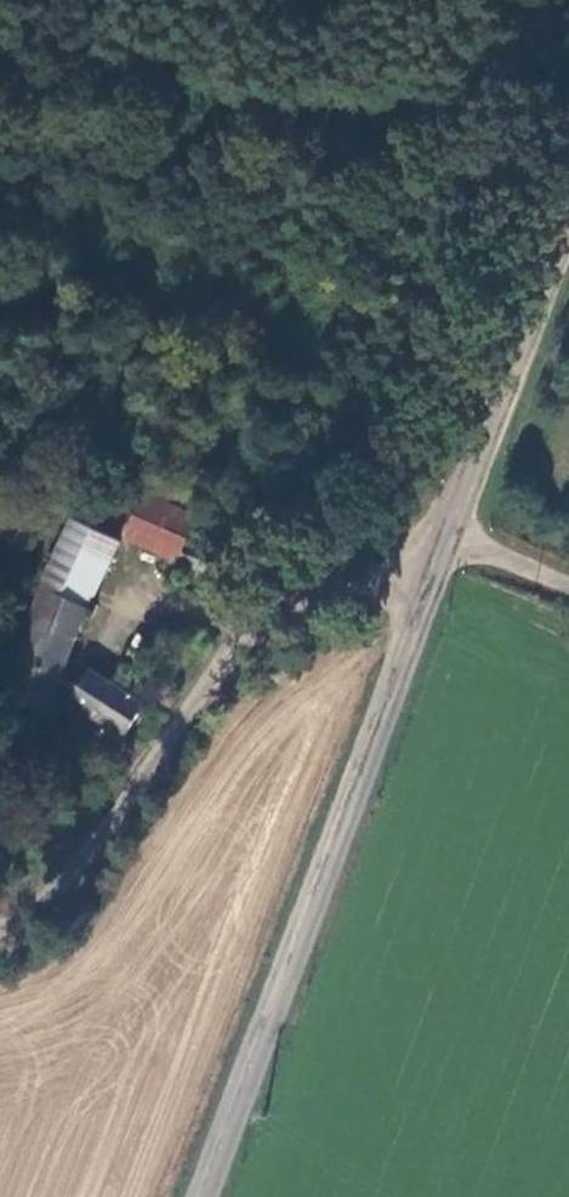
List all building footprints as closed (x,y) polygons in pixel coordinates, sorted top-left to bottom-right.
[(172,571),(183,547),(201,508),(150,482),(123,545),(172,571)] [(33,598),(80,616),(108,545),(59,529),(33,598)] [(172,571),(213,590),(224,566),(183,547),(172,571)] [(42,719),(80,616),(33,598),(31,597),(20,626),(17,625),(8,647),(20,652),(1,704),(42,719)] [(114,746),(135,715),(143,702),(111,681),(102,694),(81,680),(61,712),(114,746)]
